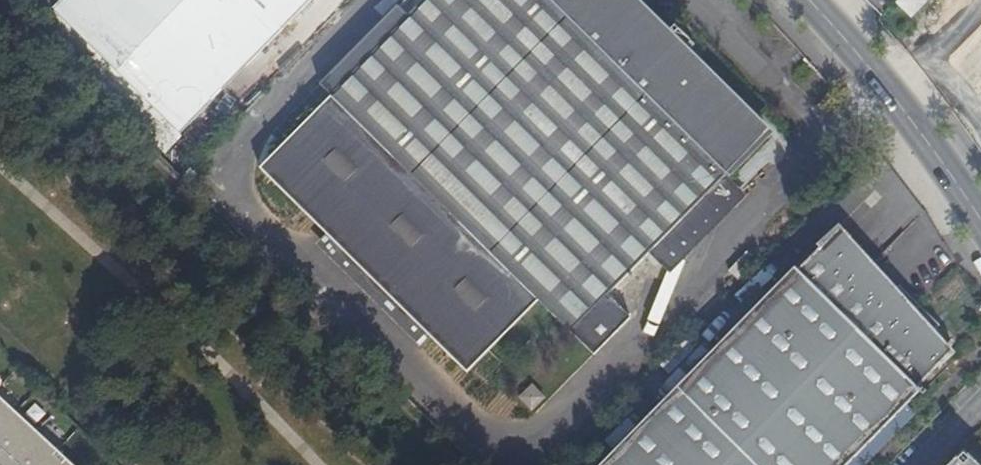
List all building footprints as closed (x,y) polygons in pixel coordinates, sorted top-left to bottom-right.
[(53,9),(180,134),(312,0),(62,0),(53,9)] [(631,0),(423,0),(408,16),(397,5),(319,84),(332,97),(260,169),(339,248),(365,247),(366,274),(392,274),(391,301),(417,300),(417,325),(467,373),(536,303),(594,355),(630,318),(607,296),(715,187),(723,187),(723,178),(767,134),(631,0)] [(910,15),(924,0),(898,0),(896,1),(910,15)] [(606,464),(847,464),(919,392),(922,395),(925,392),(920,386),(951,354),(931,335),(940,326),(899,286),(890,295),(832,238),(839,232),(837,231),(606,464)] [(0,394),(0,464),(73,464),(0,394)] [(950,464),(977,464),(963,452),(950,464)]
